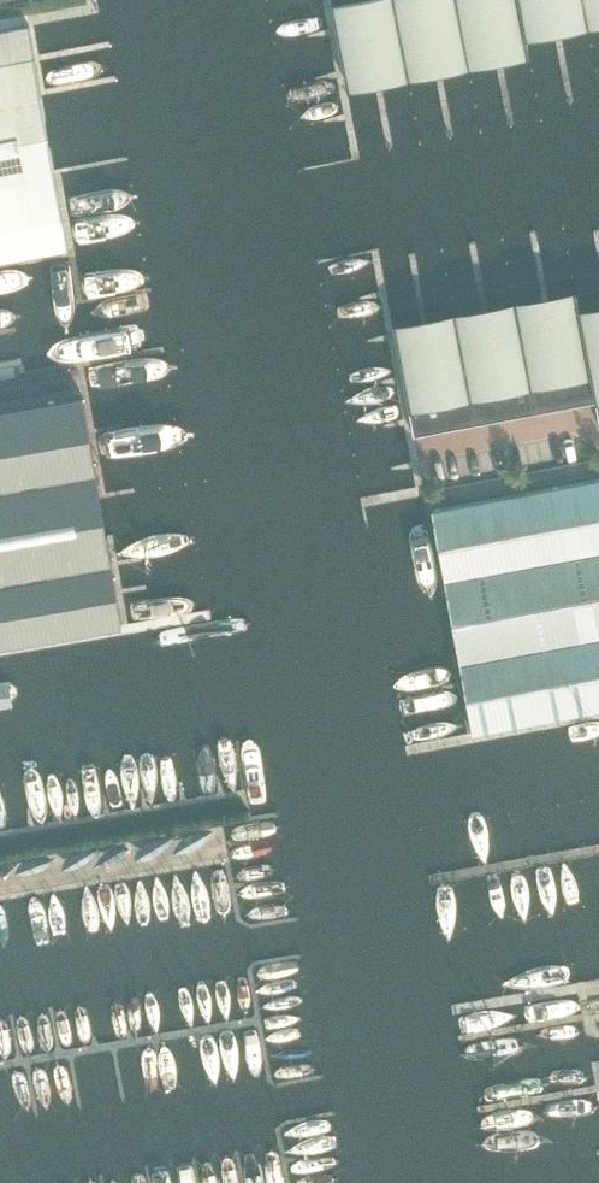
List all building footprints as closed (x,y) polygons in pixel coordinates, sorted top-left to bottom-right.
[(345,80),(527,45),(524,28),(598,14),(598,0),(330,0),(345,80)] [(0,31),(0,261),(67,249),(28,26),(0,31)] [(580,317),(577,299),(394,333),(413,435),(595,401),(598,424),(598,314),(580,317)] [(0,410),(0,645),(121,624),(82,396),(0,410)] [(472,733),(598,709),(598,479),(431,510),(472,733)]
